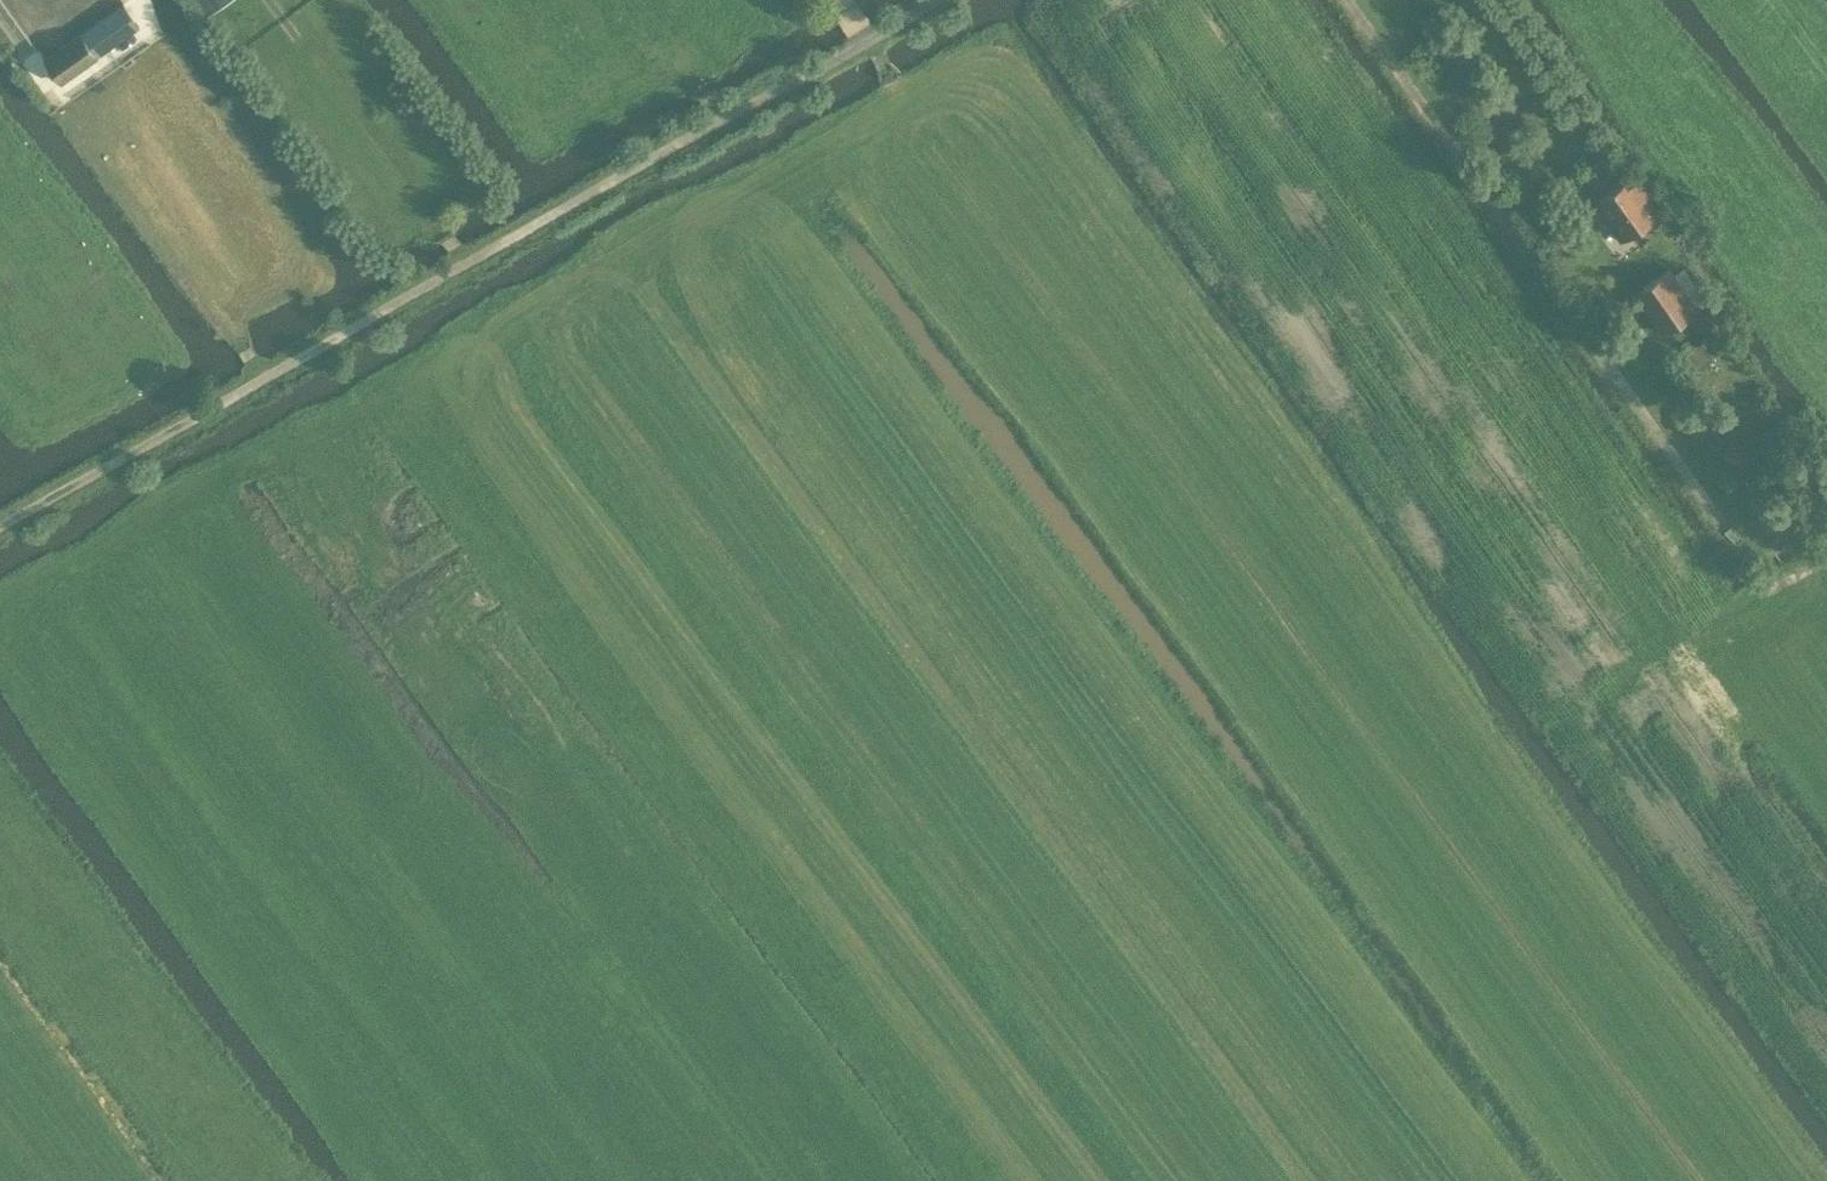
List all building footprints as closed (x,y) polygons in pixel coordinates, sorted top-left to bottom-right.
[(211,14),(229,1),(228,0),(202,0),(211,14)] [(82,31),(46,56),(62,79),(99,54),(108,48),(92,25),(82,31)] [(1594,201),(1621,239),(1660,211),(1634,173),(1594,201)] [(1667,268),(1634,290),(1661,330),(1694,307),(1667,268)] [(1695,370),(1729,347),(1718,330),(1684,352),(1695,370)]
